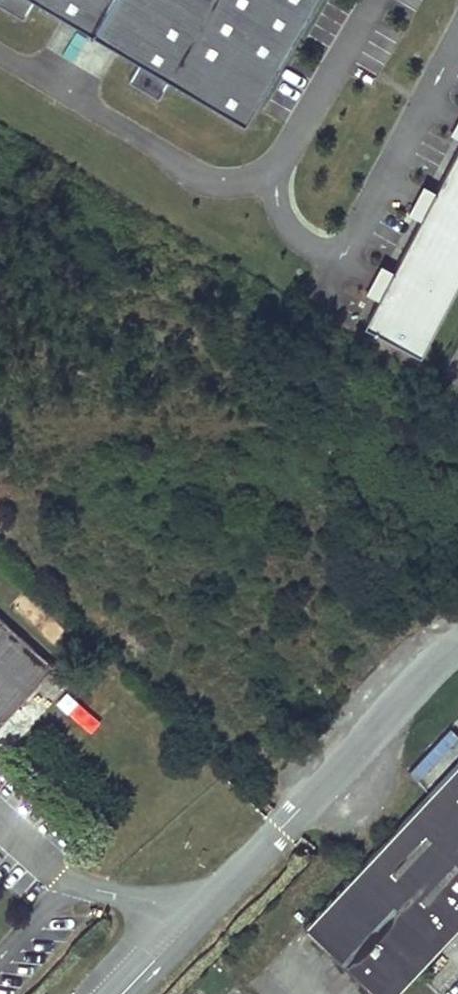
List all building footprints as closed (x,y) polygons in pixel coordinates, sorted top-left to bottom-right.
[(243,124),(316,0),(31,0),(243,124)] [(362,325),(420,356),(457,284),(457,145),(362,325)] [(53,665),(0,617),(0,724),(53,665)] [(303,928),(374,993),(397,993),(457,928),(457,761),(303,928)]
